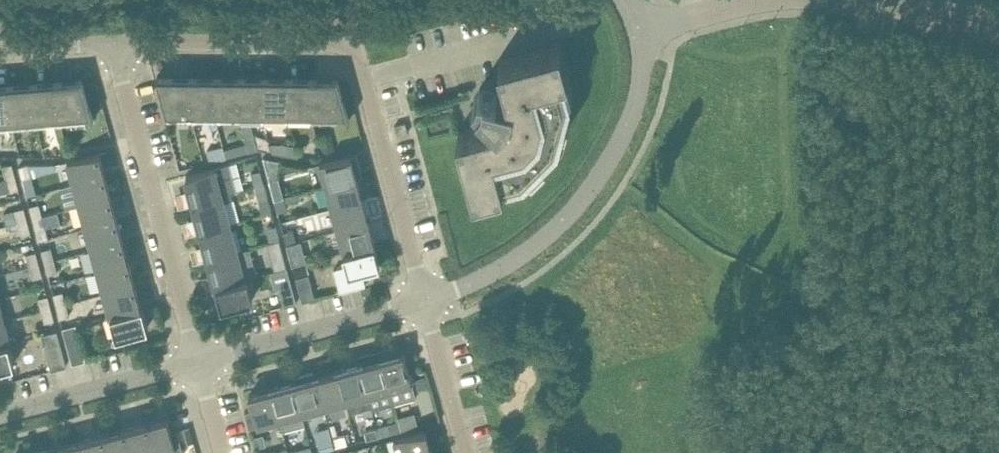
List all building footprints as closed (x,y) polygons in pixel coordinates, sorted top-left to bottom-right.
[(562,43),(561,41),(500,58),(510,94),(508,100),(497,97),(498,93),(480,88),(478,94),(474,98),(482,105),(478,109),(475,120),(477,125),(458,130),(475,192),(477,191),(475,183),(501,176),(503,184),(505,183),(503,176),(524,170),(556,138),(568,94),(562,73),(570,71),(569,69),(561,71),(554,45),(562,43)] [(192,110),(193,75),(159,75),(159,74),(157,75),(167,110),(192,110)] [(216,110),(217,75),(193,75),(192,110),(216,110)] [(240,111),(241,75),(217,75),(216,110),(240,111)] [(264,111),(265,76),(241,75),(240,111),(264,111)] [(288,111),(289,76),(265,76),(264,111),(288,111)] [(312,111),(313,76),(289,76),(288,111),(312,111)] [(350,120),(339,82),(338,76),(313,76),(312,111),(346,112),(349,120),(350,120)] [(82,77),(57,79),(60,114),(61,123),(70,122),(71,127),(86,125),(93,120),(94,120),(84,83),(82,77)] [(60,114),(57,79),(33,81),(36,116),(60,114)] [(36,116),(33,81),(9,83),(12,118),(36,116)] [(9,83),(0,84),(0,119),(12,118),(9,83)] [(398,135),(409,132),(406,121),(395,124),(398,135)] [(285,141),(271,141),(274,151),(298,155),(295,143),(285,141)] [(223,145),(208,149),(211,161),(227,156),(224,149),(223,145)] [(105,174),(99,152),(67,160),(73,182),(105,174)] [(357,177),(351,154),(320,163),(326,185),(357,177)] [(229,162),(216,166),(186,174),(190,189),(195,188),(198,200),(187,203),(187,204),(223,194),(237,190),(229,162)] [(3,165),(6,178),(15,175),(12,163),(3,165)] [(40,163),(28,163),(19,165),(22,178),(32,175),(42,172),(40,163)] [(252,172),(256,185),(264,183),(261,169),(252,172)] [(111,196),(105,174),(73,182),(79,204),(111,196)] [(19,187),(15,175),(6,178),(9,190),(19,187)] [(363,199),(357,177),(326,185),(332,207),(363,199)] [(272,211),(268,197),(264,183),(256,185),(263,213),(272,211)] [(281,185),(272,187),(275,199),(284,197),(281,185)] [(231,222),(223,194),(187,204),(187,205),(194,203),(198,217),(203,215),(206,228),(194,231),(195,232),(231,222)] [(117,218),(111,196),(79,204),(85,226),(117,218)] [(287,208),(284,197),(275,199),(278,211),(287,208)] [(369,221),(363,199),(332,207),(338,229),(369,221)] [(43,215),(39,203),(30,205),(33,217),(43,215)] [(15,209),(18,222),(27,219),(24,207),(15,209)] [(46,227),(43,215),(33,217),(37,230),(46,227)] [(123,240),(117,218),(85,226),(91,248),(123,240)] [(31,231),(27,219),(18,222),(21,234),(31,231)] [(375,243),(369,221),(338,229),(344,251),(375,243)] [(238,250),(231,222),(195,232),(195,233),(202,231),(205,244),(210,243),(214,256),(202,259),(202,260),(238,250)] [(268,231),(271,241),(280,238),(277,229),(268,231)] [(284,232),(287,243),(296,241),(293,229),(284,232)] [(283,252),(280,238),(271,241),(274,254),(283,252)] [(129,262),(123,240),(91,248),(97,270),(129,262)] [(296,241),(287,243),(290,255),(299,252),(296,241)] [(380,263),(375,243),(344,251),(347,264),(334,268),(341,291),(366,284),(362,268),(380,263)] [(250,246),(238,250),(202,260),(209,259),(213,272),(218,271),(221,284),(210,287),(210,288),(248,277),(258,274),(250,246)] [(54,259),(51,247),(42,249),(45,261),(54,259)] [(27,253),(30,266),(39,263),(36,251),(27,253)] [(284,255),(272,259),(275,270),(287,267),(284,255)] [(58,271),(54,259),(45,261),(48,274),(58,271)] [(135,284),(129,262),(97,270),(103,292),(135,284)] [(43,275),(39,263),(30,266),(33,278),(43,275)] [(315,297),(309,273),(307,265),(294,268),(303,301),(315,297)] [(275,270),(270,271),(274,288),(279,287),(284,306),(297,302),(290,278),(287,267),(275,270)] [(253,298),(248,277),(210,288),(217,286),(222,306),(253,298)] [(141,306),(135,284),(103,292),(109,315),(143,306),(143,305),(141,306)] [(66,303),(63,291),(54,293),(57,305),(66,303)] [(51,307),(48,295),(39,297),(42,310),(51,307)] [(70,315),(66,303),(57,305),(60,318),(70,315)] [(149,326),(143,306),(109,315),(110,316),(111,315),(117,335),(149,326)] [(54,319),(51,307),(42,310),(45,322),(54,319)] [(5,319),(0,320),(0,345),(11,342),(5,319)] [(63,327),(73,363),(86,360),(76,324),(63,327)] [(42,333),(51,369),(67,365),(57,329),(42,333)] [(11,342),(0,345),(0,367),(15,363),(9,343),(11,342)] [(367,362),(360,364),(368,396),(390,390),(382,358),(380,351),(379,351),(379,353),(366,356),(367,362)] [(417,397),(404,352),(382,358),(390,390),(391,389),(394,403),(417,397)] [(368,396),(360,364),(338,370),(346,401),(349,412),(371,406),(368,396)] [(346,401),(338,370),(316,376),(324,407),(346,401)] [(324,407),(316,376),(294,382),(302,413),(324,407)] [(302,413),(294,382),(272,388),(280,419),(283,430),(305,424),(302,413)] [(280,419),(272,388),(249,394),(253,409),(245,411),(250,428),(280,419)] [(172,431),(168,416),(145,422),(153,452),(183,452),(177,429),(172,431)] [(401,429),(413,426),(410,417),(399,421),(401,429)] [(145,422),(123,429),(130,452),(153,452),(145,422)] [(388,424),(377,427),(379,436),(391,432),(388,424)] [(379,436),(377,427),(365,430),(367,439),(379,436)] [(123,429),(101,435),(106,452),(130,452),(123,429)] [(425,429),(394,438),(398,452),(427,452),(432,452),(431,451),(425,429)] [(101,435),(79,441),(82,452),(106,452),(101,435)] [(344,436),(333,439),(335,447),(347,444),(344,436)] [(335,447),(333,439),(321,442),(323,451),(335,447)] [(79,441),(56,447),(58,452),(82,452),(79,441)]
